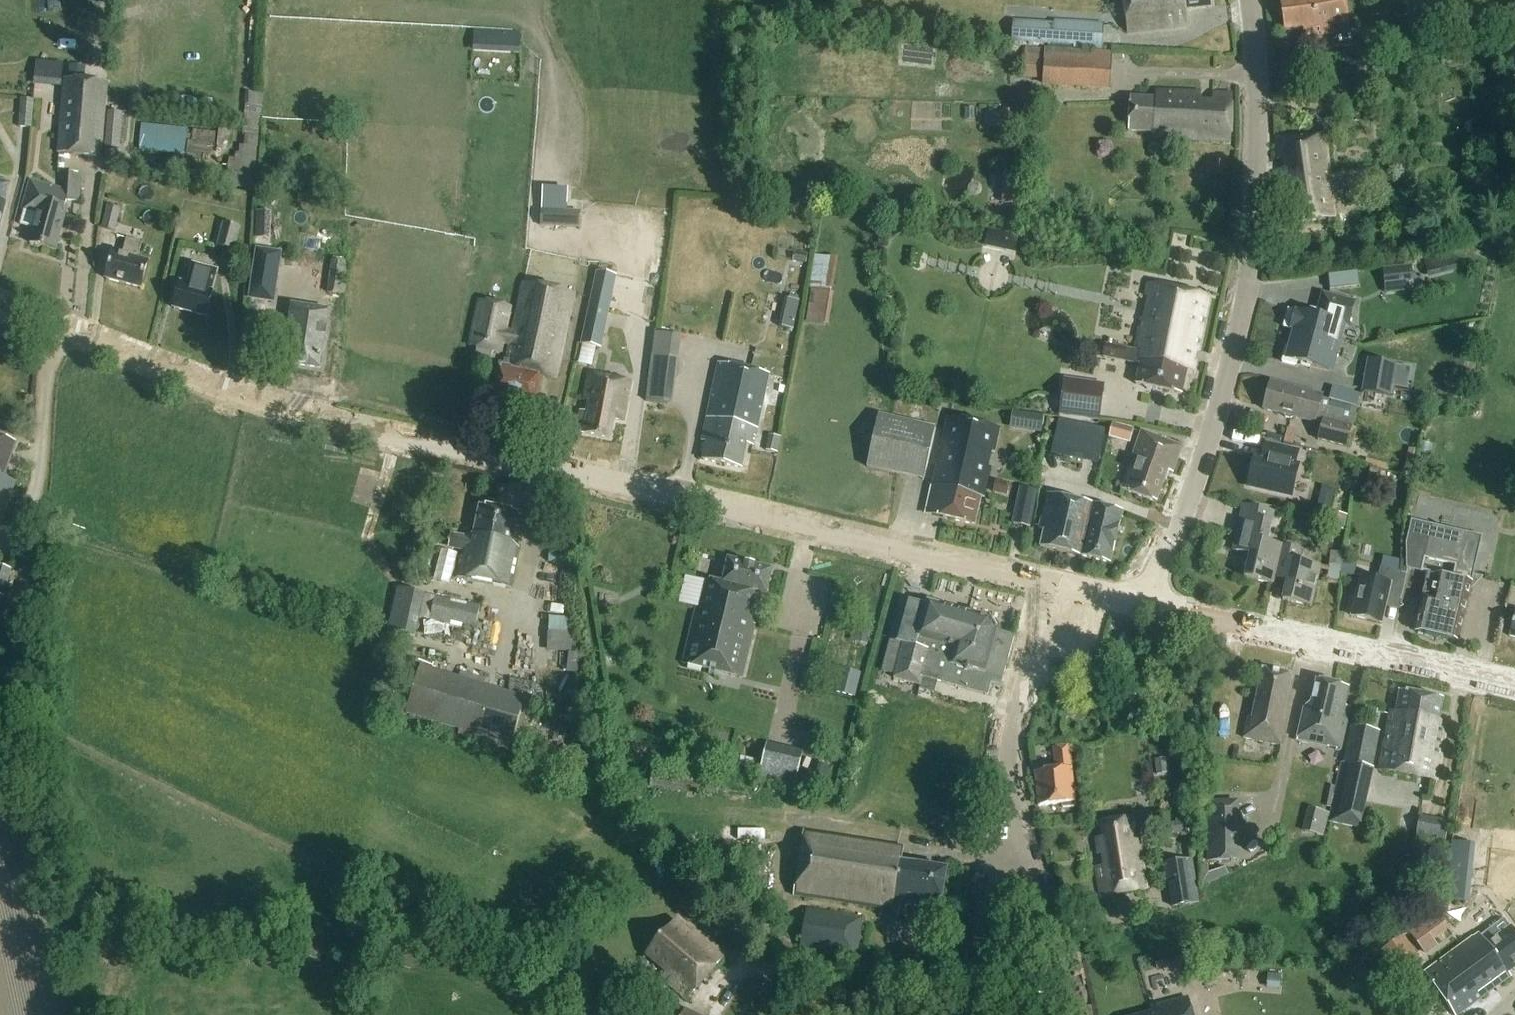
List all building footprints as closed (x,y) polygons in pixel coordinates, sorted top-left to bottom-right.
[(1126,34),(1185,28),(1185,12),(1208,9),(1207,0),(1122,0),(1126,34)] [(1345,23),(1342,0),(1279,0),(1284,30),(1300,27),(1301,34),(1332,30),(1331,24),(1345,23)] [(1014,20),(1013,42),(1067,46),(1066,48),(1102,51),(1104,24),(1054,20),(1054,23),(1014,20)] [(1045,48),(1045,56),(1043,86),(1109,90),(1111,52),(1045,48)] [(1441,53),(1431,54),(1433,64),(1442,63),(1441,53)] [(85,67),(69,65),(68,79),(84,80),(85,67)] [(1514,76),(1501,77),(1502,87),(1514,86),(1514,76)] [(98,156),(105,82),(84,80),(68,79),(66,78),(59,152),(98,156)] [(1229,142),(1230,97),(1212,96),(1212,107),(1200,106),(1200,95),(1153,93),(1153,100),(1129,99),(1127,132),(1150,134),(1151,138),(1229,142)] [(256,175),(263,95),(247,94),(243,135),(246,135),(245,146),(240,146),(239,154),(235,154),(235,159),(226,159),(225,167),(229,167),(228,173),(256,175)] [(21,99),(19,128),(32,129),(34,100),(21,99)] [(107,112),(104,149),(120,150),(122,129),(126,129),(128,113),(107,112)] [(190,129),(139,124),(136,143),(140,144),(140,149),(185,154),(186,140),(188,140),(190,129)] [(192,142),(188,142),(187,155),(210,157),(211,147),(226,149),(226,147),(229,147),(230,133),(193,129),(192,142)] [(1322,134),(1274,139),(1276,160),(1280,160),(1283,172),(1277,174),(1279,191),(1282,191),(1283,203),(1289,202),(1291,224),(1332,220),(1329,196),(1328,191),(1379,185),(1378,169),(1327,175),(1322,134)] [(1161,147),(1151,146),(1150,159),(1160,160),(1161,147)] [(1009,171),(1009,203),(1028,204),(1029,172),(1009,171)] [(24,208),(24,211),(25,211),(38,215),(34,230),(30,244),(57,251),(69,209),(67,208),(69,201),(82,202),(83,176),(65,175),(65,191),(32,181),(24,208)] [(7,205),(6,204),(12,184),(0,181),(0,231),(7,205)] [(580,202),(542,200),(541,227),(579,229),(580,202)] [(107,207),(101,229),(115,233),(121,210),(107,207)] [(223,222),(217,247),(234,251),(241,227),(223,222)] [(127,240),(122,257),(110,255),(103,280),(138,290),(145,263),(137,261),(142,245),(127,240)] [(257,251),(249,299),(273,303),(273,302),(281,254),(257,251)] [(836,323),(843,255),(819,253),(812,320),(836,323)] [(328,293),(341,295),(343,284),(347,258),(334,256),(330,277),(328,293)] [(1452,256),(1441,259),(1445,275),(1456,272),(1452,256)] [(1386,295),(1414,291),(1411,265),(1383,269),(1386,295)] [(203,319),(215,274),(198,270),(193,290),(177,285),(170,310),(203,319)] [(597,272),(581,345),(601,349),(617,277),(597,272)] [(1149,285),(1135,350),(1105,344),(1102,358),(1139,366),(1136,386),(1182,396),(1188,371),(1194,372),(1209,298),(1149,285)] [(504,343),(511,344),(505,369),(499,369),(492,401),(533,410),(540,378),(555,381),(573,298),(524,287),(514,332),(507,331),(512,308),(481,301),(471,346),(502,353),(504,343)] [(1293,332),(1292,336),(1308,341),(1309,337),(1340,345),(1346,322),(1348,323),(1353,304),(1322,295),(1318,312),(1314,311),(1313,317),(1288,311),(1283,329),(1293,332)] [(318,369),(327,313),(291,307),(286,339),(290,340),(286,366),(318,369)] [(1308,341),(1292,336),(1289,348),(1286,347),(1282,364),(1297,367),(1298,364),(1328,372),(1331,362),(1335,363),(1340,345),(1309,337),(1308,341)] [(680,402),(683,356),(657,353),(653,400),(680,402)] [(1389,396),(1394,366),(1370,362),(1365,392),(1389,396)] [(769,377),(719,367),(704,438),(703,443),(706,444),(702,462),(742,471),(746,452),(747,447),(754,448),(769,377)] [(614,416),(624,418),(630,384),(589,376),(584,403),(588,405),(586,415),(578,413),(574,432),(610,439),(610,437),(614,416)] [(1105,384),(1064,378),(1058,416),(1099,422),(1105,384)] [(1323,397),(1271,384),(1265,412),(1314,425),(1315,423),(1322,425),(1318,438),(1345,446),(1347,439),(1355,409),(1322,400),(1323,397)] [(1012,414),(1010,430),(1040,434),(1042,419),(1012,414)] [(880,415),(868,467),(925,480),(937,428),(880,415)] [(1000,430),(948,419),(928,516),(973,526),(980,498),(985,500),(987,490),(990,477),(1000,430)] [(1134,430),(1113,424),(1109,438),(1130,444),(1134,430)] [(1157,503),(1163,488),(1169,472),(1173,474),(1182,449),(1142,435),(1123,490),(1157,503)] [(769,436),(766,451),(778,453),(781,438),(769,436)] [(13,482),(1,479),(13,445),(0,440),(0,520),(13,482)] [(1294,466),(1298,452),(1266,445),(1261,469),(1253,467),(1248,486),(1291,496),(1298,467),(1294,466)] [(995,482),(993,493),(1007,496),(1009,486),(995,482)] [(1322,488),(1315,517),(1328,520),(1335,491),(1322,488)] [(1112,564),(1123,514),(1048,496),(1039,531),(1044,532),(1042,547),(1112,564)] [(1035,502),(1017,498),(1011,527),(1029,530),(1035,502)] [(1244,504),(1233,550),(1243,552),(1240,564),(1246,565),(1243,577),(1274,585),(1276,575),(1283,547),(1268,543),(1276,513),(1244,504)] [(511,591),(519,551),(512,546),(518,516),(478,508),(472,536),(465,541),(456,581),(511,591)] [(1348,516),(1330,512),(1327,528),(1345,532),(1348,516)] [(1406,547),(1406,572),(1422,575),(1422,571),(1425,559),(1455,566),(1452,578),(1429,573),(1415,634),(1458,644),(1480,543),(1464,539),(1465,535),(1431,527),(1428,539),(1411,535),(1413,523),(1412,523),(1406,547)] [(1283,547),(1276,575),(1287,578),(1283,601),(1311,608),(1321,569),(1301,564),(1303,551),(1283,547)] [(1336,550),(1332,579),(1344,580),(1348,552),(1336,550)] [(768,596),(774,572),(729,561),(723,585),(705,581),(700,600),(702,600),(700,609),(698,609),(685,667),(744,681),(764,595),(768,596)] [(1384,561),(1383,569),(1400,573),(1402,565),(1384,561)] [(12,570),(0,567),(0,596),(4,598),(12,570)] [(1399,601),(1401,574),(1379,569),(1376,582),(1360,578),(1350,617),(1380,624),(1386,598),(1399,601)] [(475,631),(480,607),(398,588),(388,631),(415,637),(420,618),(475,631)] [(883,671),(897,675),(896,678),(921,686),(923,679),(990,697),(994,679),(1004,682),(1017,638),(1000,634),(993,622),(928,604),(927,607),(910,602),(899,644),(891,642),(883,671)] [(550,618),(549,644),(573,644),(574,618),(550,618)] [(459,678),(421,666),(406,715),(510,747),(524,698),(484,686),(486,680),(461,672),(459,678)] [(841,670),(835,694),(854,699),(860,675),(841,670)] [(1283,720),(1291,677),(1263,672),(1254,719),(1249,719),(1245,740),(1281,747),(1287,721),(1283,720)] [(1074,691),(1081,678),(1072,674),(1066,688),(1074,691)] [(1306,701),(1298,742),(1340,751),(1348,715),(1343,714),(1350,689),(1316,682),(1312,702),(1306,701)] [(1436,782),(1447,728),(1439,721),(1443,700),(1401,693),(1397,712),(1390,712),(1379,772),(1436,782)] [(1359,718),(1374,721),(1377,711),(1361,709),(1359,718)] [(1334,795),(1329,820),(1361,827),(1373,769),(1380,732),(1352,726),(1345,763),(1341,763),(1334,795)] [(722,733),(719,743),(727,746),(730,735),(722,733)] [(804,753),(768,743),(758,779),(795,788),(804,753)] [(1061,811),(1077,809),(1069,748),(1055,750),(1057,774),(1036,777),(1040,810),(1061,808),(1061,811)] [(1166,758),(1155,760),(1157,775),(1168,774),(1166,758)] [(1206,804),(1207,863),(1240,862),(1239,802),(1211,803),(1211,804),(1206,804)] [(1425,815),(1421,838),(1452,843),(1456,820),(1425,815)] [(1165,825),(1167,837),(1189,834),(1187,817),(1176,819),(1176,823),(1165,825)] [(1102,898),(1147,891),(1137,820),(1098,824),(1100,844),(1095,845),(1096,858),(1101,857),(1103,869),(1098,870),(1102,898)] [(796,898),(895,912),(892,929),(904,931),(908,908),(942,913),(948,873),(904,866),(906,849),(805,835),(796,898)] [(1469,903),(1476,845),(1453,842),(1448,874),(1443,873),(1440,899),(1469,903)] [(1165,864),(1172,908),(1199,904),(1192,860),(1165,864)] [(744,909),(758,912),(760,902),(746,899),(744,909)] [(863,917),(807,909),(800,951),(857,960),(863,917)] [(1446,913),(1428,927),(1438,940),(1455,926),(1446,913)] [(686,1001),(721,962),(709,950),(710,947),(693,932),(689,935),(675,922),(646,955),(666,973),(662,977),(686,1001)] [(1423,930),(1419,926),(1408,934),(1424,956),(1436,948),(1431,942),(1423,930)] [(1514,972),(1514,938),(1510,932),(1488,948),(1479,937),(1426,977),(1454,1014),(1462,1014),(1511,979),(1510,976),(1514,972)] [(1153,1014),(1193,1014),(1189,1000),(1152,1010),(1153,1014)]
